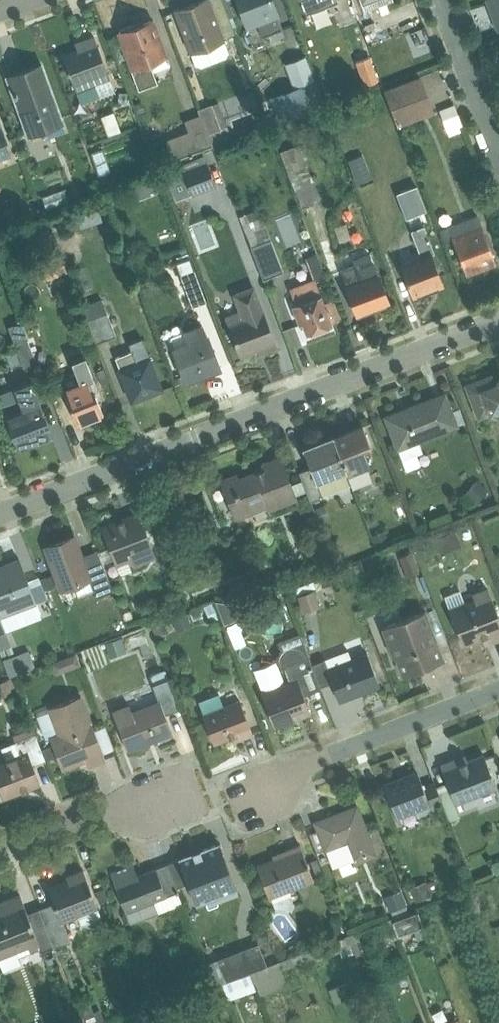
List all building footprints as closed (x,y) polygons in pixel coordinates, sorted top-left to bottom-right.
[(229,52),(209,0),(204,0),(175,11),(196,65),(229,52)] [(276,22),(269,0),(235,0),(246,32),(276,22)] [(492,31),(498,30),(498,0),(487,0),(492,31)] [(487,21),(481,6),(470,10),(476,26),(487,21)] [(132,72),(169,58),(155,19),(118,33),(132,72)] [(74,95),(109,82),(94,43),(59,56),(74,95)] [(308,55),(284,60),(291,89),(269,93),(274,112),(319,102),(308,55)] [(353,60),(359,87),(377,82),(371,56),(353,60)] [(27,140),(62,127),(39,64),(4,76),(27,140)] [(393,125),(431,117),(422,78),(385,87),(393,125)] [(219,124),(252,117),(248,96),(215,103),(219,124)] [(173,153),(222,136),(211,103),(195,109),(197,115),(182,120),(185,132),(168,138),(173,153)] [(437,111),(448,137),(463,130),(452,105),(437,111)] [(99,116),(106,136),(119,132),(112,112),(99,116)] [(364,156),(349,158),(352,182),(367,180),(364,156)] [(174,200),(215,189),(210,172),(184,179),(181,171),(167,175),(174,200)] [(416,184),(397,191),(416,245),(426,242),(416,214),(425,211),(416,184)] [(464,278),(496,266),(477,218),(446,230),(464,278)] [(198,250),(211,247),(207,226),(193,229),(198,250)] [(409,299),(443,287),(428,245),(394,258),(409,299)] [(187,257),(175,262),(180,274),(192,269),(187,257)] [(60,263),(41,272),(45,280),(63,271),(60,263)] [(354,318),(388,306),(373,264),(339,276),(354,318)] [(305,340),(332,329),(314,282),(287,292),(305,340)] [(236,361),(275,346),(252,287),(229,296),(239,323),(223,330),(236,361)] [(84,305),(101,343),(116,336),(99,298),(84,305)] [(23,366),(30,324),(12,322),(6,363),(23,366)] [(183,387),(220,374),(203,327),(180,336),(184,346),(170,351),(183,387)] [(131,406),(162,394),(148,358),(136,363),(132,354),(113,361),(131,406)] [(74,429),(104,418),(84,362),(66,368),(74,390),(61,394),(74,429)] [(498,411),(498,368),(463,382),(477,420),(498,411)] [(51,439),(30,385),(0,397),(0,413),(16,453),(51,439)] [(396,450),(457,426),(444,393),(382,417),(396,450)] [(360,423),(330,435),(346,475),(369,466),(361,447),(369,444),(360,423)] [(316,487),(346,475),(330,435),(300,446),(316,487)] [(235,520),(296,497),(282,459),(220,482),(235,520)] [(131,568),(155,558),(134,511),(99,526),(116,566),(128,561),(131,568)] [(58,591),(91,578),(74,533),(41,546),(58,591)] [(35,604),(16,559),(0,565),(0,618),(35,604)] [(299,611),(316,609),(314,589),(297,591),(299,611)] [(498,638),(498,618),(489,591),(445,606),(461,651),(498,638)] [(398,675),(445,658),(426,608),(379,625),(398,675)] [(226,625),(235,648),(245,644),(235,621),(226,625)] [(339,705),(380,689),(363,645),(322,662),(339,705)] [(2,657),(5,675),(33,670),(30,652),(2,657)] [(275,661),(252,667),(258,688),(281,682),(275,661)] [(276,730),(312,716),(297,677),(261,691),(276,730)] [(129,752),(170,736),(153,694),(112,710),(129,752)] [(60,773),(103,758),(80,695),(48,707),(60,741),(50,745),(60,773)] [(214,747),(251,733),(237,698),(201,713),(214,747)] [(39,789),(21,739),(0,747),(0,756),(5,770),(0,772),(0,798),(2,802),(39,789)] [(455,805),(496,789),(481,749),(439,765),(455,805)] [(395,820),(430,807),(418,775),(383,788),(395,820)] [(353,864),(376,855),(356,804),(312,821),(323,851),(345,843),(353,864)] [(195,903),(232,888),(214,843),(177,858),(195,903)] [(269,897),(312,880),(300,848),(257,865),(269,897)] [(125,912),(166,897),(152,859),(111,874),(125,912)] [(498,875),(498,862),(490,865),(494,877),(498,875)] [(68,941),(104,928),(85,876),(49,889),(68,941)] [(383,899),(389,915),(405,909),(399,892),(383,899)] [(36,948),(19,899),(0,905),(0,961),(36,948)] [(397,936),(421,927),(416,912),(391,921),(397,936)] [(254,988),(255,993),(285,983),(278,961),(265,965),(257,943),(217,957),(230,996),(254,988)]
